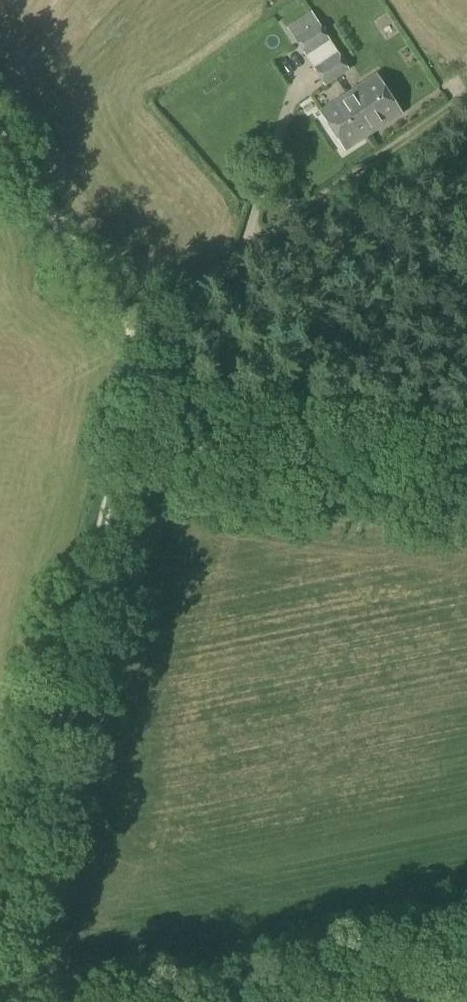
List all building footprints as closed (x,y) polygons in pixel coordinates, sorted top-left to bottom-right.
[(306,57),(330,41),(318,23),(294,39),(306,57)] [(325,87),(349,70),(338,53),(313,69),(325,87)] [(348,94),(373,132),(401,114),(377,76),(348,94)] [(345,151),(373,132),(348,94),(320,113),(345,151)]
